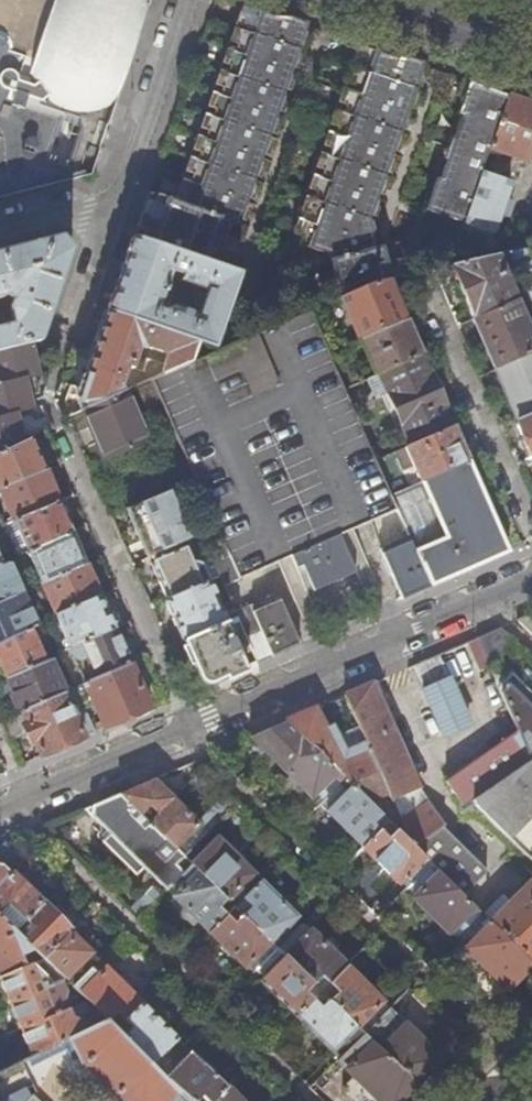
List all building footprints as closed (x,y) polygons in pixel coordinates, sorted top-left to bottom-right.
[(90,175),(150,3),(148,0),(0,0),(0,198),(90,175)] [(193,209),(260,11),(240,5),(172,202),(193,209)] [(219,223),(221,218),(238,224),(239,223),(242,212),(245,204),(249,193),(252,184),(255,172),(259,161),(263,149),(267,137),(271,126),(275,114),(278,103),(283,90),(287,78),(291,67),(295,55),(299,43),(302,34),(304,26),(274,16),(260,11),(193,209),(172,202),(167,200),(152,244),(206,262),(208,258),(211,248),(216,232),(219,223)] [(306,21),(291,17),(274,16),(304,26),(306,21)] [(304,45),(307,36),(302,34),(299,43),(304,45)] [(303,246),(370,49),(353,43),(286,240),(303,246)] [(416,72),(418,65),(379,52),(370,49),(303,246),(325,254),(336,300),(341,298),(376,285),(374,277),(382,275),(375,253),(370,254),(364,223),(365,220),(368,209),(372,197),(376,187),(381,174),(384,163),(388,154),(391,142),(397,127),(400,117),(405,104),(409,93),(412,83),(416,72)] [(418,65),(420,59),(401,54),(379,52),(418,65)] [(296,69),(300,57),(295,55),(291,67),(296,69)] [(418,86),(422,74),(416,72),(412,83),(418,86)] [(483,81),(464,74),(462,80),(467,82),(481,87),(483,81)] [(288,92),(292,80),(287,78),(283,90),(288,92)] [(462,95),(467,82),(462,80),(458,93),(462,95)] [(488,147),(506,95),(481,87),(467,82),(462,95),(456,113),(460,115),(459,119),(454,133),(445,160),(440,175),(438,179),(434,177),(424,208),(463,221),(468,205),(480,170),(488,147)] [(411,106),(415,95),(409,93),(405,104),(411,106)] [(531,148),(531,104),(525,102),(506,95),(488,147),(528,160),(531,148)] [(280,116),(284,105),(278,103),(275,114),(280,116)] [(403,130),(406,119),(400,117),(397,127),(403,130)] [(454,133),(459,119),(453,117),(448,131),(454,133)] [(272,139),(276,127),(271,126),(267,137),(272,139)] [(394,156),(398,145),(391,142),(388,154),(394,156)] [(264,162),(268,151),(263,149),(259,161),(264,162)] [(440,175),(445,160),(439,158),(434,173),(440,175)] [(387,176),(391,165),(384,163),(381,174),(387,176)] [(506,217),(511,201),(505,198),(510,181),(480,170),(468,205),(463,221),(493,232),(498,217),(506,217)] [(256,185),(260,174),(255,172),(252,184),(256,185)] [(379,200),(382,190),(376,187),(372,197),(379,200)] [(250,205),(253,194),(249,193),(245,204),(250,205)] [(152,244),(167,200),(148,194),(133,238),(152,244)] [(371,222),(374,211),(368,209),(365,220),(367,221),(371,222)] [(243,224),(247,214),(242,212),(239,223),(243,224)] [(413,273),(408,255),(398,257),(394,242),(375,247),(367,221),(365,220),(364,223),(370,254),(375,253),(382,275),(374,277),(376,285),(390,280),(405,275),(413,273)] [(222,234),(225,225),(219,223),(216,232),(222,234)] [(60,236),(0,251),(0,295),(3,295),(10,300),(6,306),(9,323),(0,325),(0,350),(30,343),(40,340),(50,311),(72,248),(60,236)] [(206,262),(152,244),(133,238),(121,272),(108,311),(199,342),(215,348),(240,274),(206,262)] [(213,260),(216,250),(211,248),(208,258),(213,260)] [(516,300),(496,255),(450,265),(473,318),(516,300)] [(407,319),(390,280),(376,285),(341,298),(359,339),(361,338),(406,319),(407,319)] [(516,300),(473,318),(495,369),(531,353),(531,337),(516,300)] [(92,355),(71,416),(83,411),(118,396),(128,367),(133,369),(140,348),(167,357),(161,377),(192,363),(199,342),(108,311),(92,355)] [(390,495),(341,386),(327,353),(309,312),(192,363),(161,377),(150,382),(238,580),(289,557),(295,569),(301,567),(312,591),(325,586),(355,573),(338,536),(396,510),(390,495)] [(422,354),(406,319),(361,338),(376,372),(421,354),(422,354)] [(30,343),(0,350),(0,383),(32,375),(37,374),(32,352),(30,343)] [(495,369),(509,402),(507,403),(514,416),(515,416),(517,418),(531,412),(531,353),(495,369)] [(445,404),(433,375),(430,376),(421,354),(376,372),(369,375),(380,398),(387,395),(409,445),(452,426),(443,405),(445,404)] [(26,395),(36,392),(32,375),(0,383),(0,416),(12,412),(29,408),(26,395)] [(146,439),(125,393),(118,396),(83,411),(104,458),(146,439)] [(12,412),(0,416),(0,451),(20,441),(12,412)] [(517,418),(531,453),(531,412),(517,418)] [(469,461),(453,425),(452,426),(409,445),(405,447),(420,482),(469,461)] [(27,438),(20,441),(0,451),(0,489),(42,471),(27,438)] [(509,552),(469,461),(420,482),(390,495),(396,510),(410,542),(429,586),(478,566),(509,552)] [(42,471),(0,489),(0,495),(12,521),(56,503),(42,471)] [(69,533),(56,503),(12,521),(26,552),(69,533)] [(155,554),(200,535),(193,519),(148,538),(155,554)] [(84,565),(69,533),(26,552),(40,584),(84,565)] [(429,586),(410,542),(381,553),(403,598),(429,586)] [(172,597),(209,581),(210,581),(219,577),(214,567),(198,575),(186,548),(156,561),(159,569),(154,571),(160,583),(165,581),(172,597)] [(7,564),(0,567),(0,602),(19,594),(7,564)] [(98,596),(84,565),(40,584),(54,616),(98,596)] [(228,622),(210,581),(209,581),(172,597),(167,599),(185,640),(228,622)] [(19,594),(0,602),(0,642),(28,629),(33,627),(19,594)] [(113,630),(98,596),(54,616),(68,648),(113,630)] [(302,643),(281,600),(253,611),(251,605),(234,612),(237,618),(242,629),(257,662),(302,643)] [(527,616),(517,620),(531,635),(531,614),(527,616)] [(248,666),(233,633),(242,629),(237,618),(228,622),(185,640),(205,685),(231,674),(248,666)] [(524,651),(500,627),(489,632),(477,637),(489,667),(524,651)] [(28,629),(0,642),(0,669),(4,679),(5,679),(43,662),(28,629)] [(129,665),(113,630),(68,648),(84,684),(129,665)] [(477,744),(444,669),(446,669),(440,654),(426,660),(413,665),(451,755),(477,744)] [(63,693),(48,660),(43,662),(5,679),(4,679),(11,694),(10,695),(16,709),(17,708),(19,711),(63,693)] [(149,710),(129,665),(84,684),(104,729),(133,716),(149,710)] [(512,675),(506,681),(502,676),(496,682),(517,731),(530,760),(531,762),(531,695),(512,675)] [(416,789),(371,684),(359,689),(345,695),(357,723),(388,793),(409,842),(431,864),(463,896),(482,878),(434,831),(442,826),(419,788),(416,789)] [(95,733),(83,708),(72,714),(63,693),(19,711),(0,719),(9,741),(29,732),(40,757),(58,749),(95,733)] [(388,793),(357,723),(335,733),(332,726),(325,729),(315,708),(285,721),(346,781),(371,805),(375,799),(388,793)] [(346,781),(285,721),(269,729),(251,736),(321,807),(346,781)] [(530,760),(517,731),(446,782),(463,809),(473,804),(531,762),(530,760)] [(531,762),(473,804),(531,862),(531,762)] [(147,821),(173,796),(162,785),(155,778),(119,794),(147,821)] [(371,805),(346,781),(321,807),(363,849),(389,823),(371,805)] [(180,854),(147,821),(119,794),(105,800),(85,809),(104,829),(99,834),(98,836),(98,838),(100,841),(103,843),(135,875),(143,867),(167,890),(192,865),(189,863),(180,854)] [(180,854),(234,799),(229,794),(200,823),(173,796),(147,821),(180,854)] [(431,864),(409,842),(389,823),(363,849),(398,884),(405,878),(411,884),(431,864)] [(257,879),(215,837),(189,863),(192,865),(232,904),(257,879)] [(17,866),(22,861),(5,844),(0,848),(0,883),(17,866)] [(463,896),(431,864),(411,884),(404,891),(454,942),(459,937),(481,913),(463,896)] [(232,904),(192,865),(167,890),(209,932),(235,907),(232,904)] [(41,903),(35,897),(27,889),(34,882),(17,866),(0,883),(0,917),(14,931),(26,918),(41,903)] [(301,922),(257,879),(232,904),(235,907),(276,947),(301,922)] [(491,923),(531,963),(531,881),(491,923)] [(138,919),(161,895),(153,887),(130,911),(138,919)] [(44,959),(69,932),(62,925),(41,903),(26,918),(34,925),(22,938),(34,950),(44,959)] [(276,947),(235,907),(209,932),(253,975),(257,970),(278,948),(276,947)] [(491,923),(481,913),(459,937),(468,947),(464,951),(499,985),(492,992),(499,999),(531,966),(531,963),(491,923)] [(0,917),(0,978),(27,966),(22,956),(34,950),(22,938),(14,931),(0,917)] [(343,965),(301,922),(276,947),(278,948),(320,989),(343,965)] [(97,961),(90,953),(98,944),(87,932),(82,928),(74,937),(69,932),(44,959),(72,987),(97,961)] [(197,977),(217,956),(202,941),(181,962),(197,977)] [(320,989),(278,948),(257,970),(264,976),(260,981),(295,1016),(320,990),(320,989)] [(108,972),(97,961),(72,987),(86,1001),(106,1021),(114,1029),(140,1003),(108,972)] [(34,963),(27,966),(0,978),(0,979),(11,1005),(32,995),(35,999),(43,995),(42,991),(54,985),(34,963)] [(389,1010),(343,965),(320,989),(320,990),(363,1032),(365,1034),(389,1010)] [(64,1001),(66,993),(62,982),(54,985),(42,991),(43,995),(35,999),(32,995),(11,1005),(22,1030),(68,1010),(64,1001)] [(363,1032),(320,990),(295,1016),(337,1059),(363,1032)] [(68,1039),(106,1021),(86,1001),(81,1004),(87,1018),(78,1021),(71,1017),(68,1010),(22,1030),(33,1056),(68,1039)] [(182,1045),(140,1003),(114,1029),(156,1071),(182,1045)] [(447,1053),(459,1041),(439,1023),(428,1033),(432,1037),(424,1045),(389,1010),(365,1034),(416,1084),(447,1053)] [(156,1071),(114,1029),(106,1021),(68,1039),(82,1067),(117,1100),(187,1100),(156,1071)] [(365,1034),(363,1032),(337,1059),(336,1060),(351,1074),(340,1084),(340,1095),(347,1100),(399,1100),(416,1084),(365,1034)] [(182,1045),(156,1071),(187,1100),(212,1100),(226,1088),(194,1057),(182,1045)] [(226,1088),(212,1100),(239,1100),(226,1088)]
